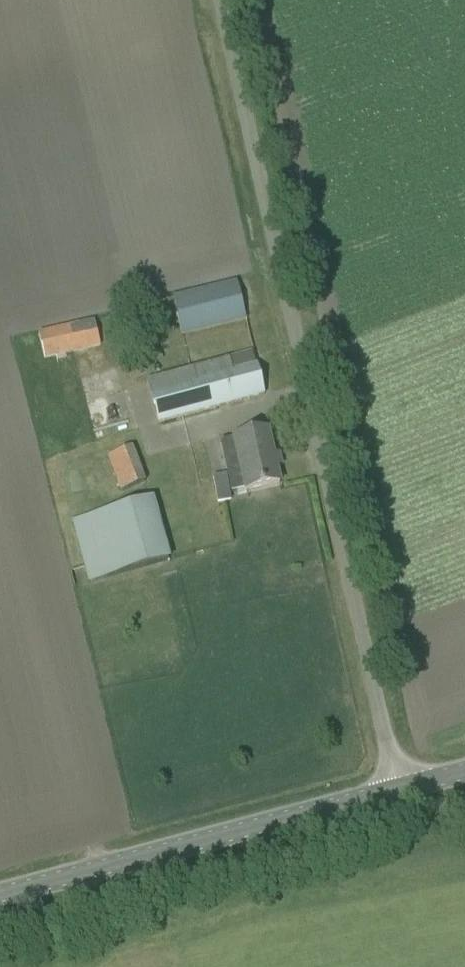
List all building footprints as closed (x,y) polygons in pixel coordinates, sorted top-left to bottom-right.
[(246,320),(244,311),(237,283),(173,299),(182,335),(246,320)] [(94,320),(37,333),(44,360),(101,347),(94,320)] [(150,346),(142,348),(144,358),(152,356),(150,346)] [(265,395),(258,365),(233,372),(230,358),(147,381),(158,423),(265,395)] [(268,431),(232,439),(243,492),(280,484),(268,431)] [(146,482),(133,447),(96,461),(109,496),(146,482)] [(213,478),(218,504),(232,501),(226,475),(213,478)] [(171,561),(154,498),(72,521),(89,584),(171,561)]
